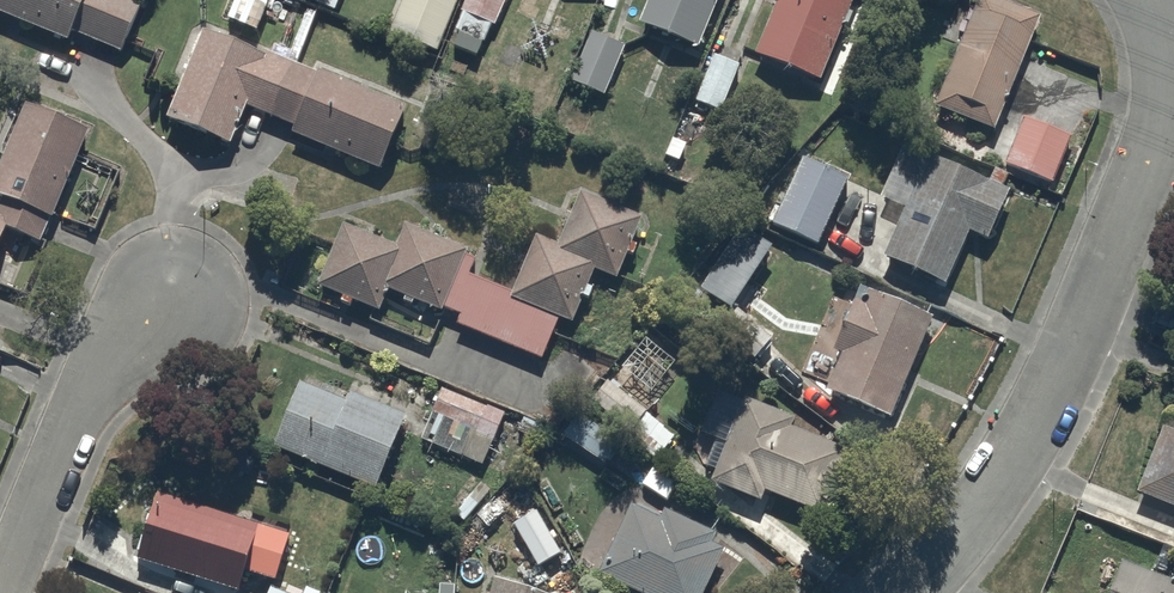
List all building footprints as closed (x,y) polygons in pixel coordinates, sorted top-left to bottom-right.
[(65,49),(71,36),(119,57),(141,7),(124,0),(0,0),(0,20),(65,49)] [(312,6),(334,15),(340,0),(315,0),(312,6)] [(388,38),(435,58),(460,0),(405,0),(388,38)] [(460,16),(464,18),(455,38),(460,40),(454,54),(476,64),(491,30),(494,31),(508,0),(467,0),(460,16)] [(638,30),(698,55),(728,0),(651,0),(638,30)] [(754,62),(819,88),(854,0),(774,0),(770,11),(773,12),(754,62)] [(980,0),(934,113),(993,137),(1039,24),(980,0)] [(207,29),(165,127),(228,153),(245,113),(294,133),(291,142),(378,178),(405,113),(207,29)] [(623,51),(590,38),(569,90),(602,104),(623,51)] [(727,102),(739,69),(714,60),(702,93),(727,102)] [(5,237),(38,250),(48,225),(52,226),(89,134),(26,108),(0,171),(0,249),(5,237)] [(1023,120),(1003,170),(1051,189),(1071,139),(1023,120)] [(883,265),(943,291),(966,240),(986,248),(1008,198),(902,152),(878,206),(904,217),(883,265)] [(803,162),(770,231),(815,252),(847,183),(803,162)] [(345,232),(318,292),(378,319),(389,296),(441,320),(443,315),(458,322),(455,330),(538,368),(558,326),(566,330),(591,276),(612,286),(624,261),(629,263),(636,248),(630,246),(640,226),(580,198),(554,253),(535,244),(510,297),(468,278),(476,261),(406,228),(394,254),(345,232)] [(840,361),(824,397),(887,425),(933,324),(863,292),(833,358),(840,361)] [(771,344),(733,311),(727,317),(706,299),(693,314),(713,331),(709,336),(748,370),(771,344)] [(643,418),(606,387),(592,405),(629,435),(643,418)] [(298,390),(273,454),(378,494),(404,425),(349,403),(347,408),(298,390)] [(502,414),(442,394),(423,448),(483,469),(502,414)] [(759,509),(763,499),(821,523),(847,458),(790,435),(794,426),(744,405),(727,446),(716,441),(701,479),(712,484),(710,489),(759,509)] [(1137,501),(1173,516),(1173,440),(1163,436),(1137,501)] [(135,568),(218,592),(238,592),(243,579),(274,588),(287,543),(155,502),(135,568)] [(630,514),(598,582),(620,592),(705,592),(722,558),(707,551),(712,541),(667,519),(662,529),(630,514)] [(512,532),(537,574),(560,560),(535,518),(512,532)] [(1112,592),(1173,592),(1121,571),(1112,592)]
